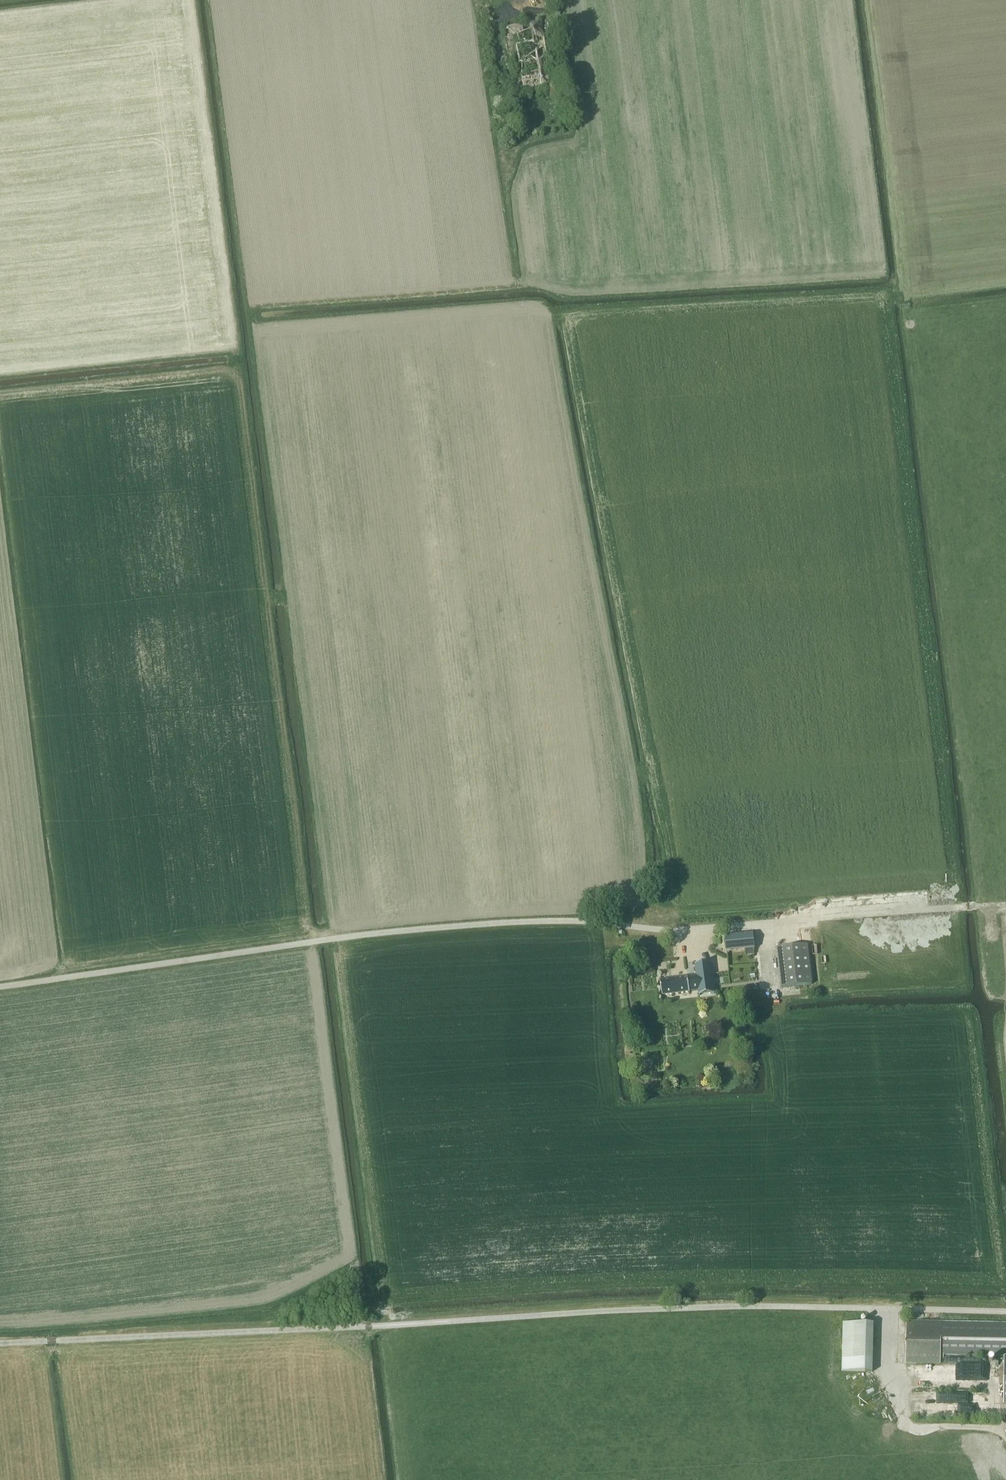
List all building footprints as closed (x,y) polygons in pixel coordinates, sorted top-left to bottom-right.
[(542,22),(504,29),(516,95),(552,88),(549,70),(554,69),(553,61),(549,62),(542,22)] [(729,951),(756,948),(754,933),(727,936),(729,951)] [(783,987),(808,984),(813,983),(808,944),(778,947),(783,987)] [(687,977),(687,972),(681,972),(682,978),(661,981),(662,995),(713,989),(713,994),(714,994),(710,962),(695,964),(696,976),(687,977)] [(941,1322),(941,1321),(906,1321),(905,1364),(941,1364),(941,1355),(1005,1356),(1004,1403),(1005,1403),(1005,1323),(941,1322)] [(874,1323),(843,1323),(842,1371),(873,1372),(874,1323)]
